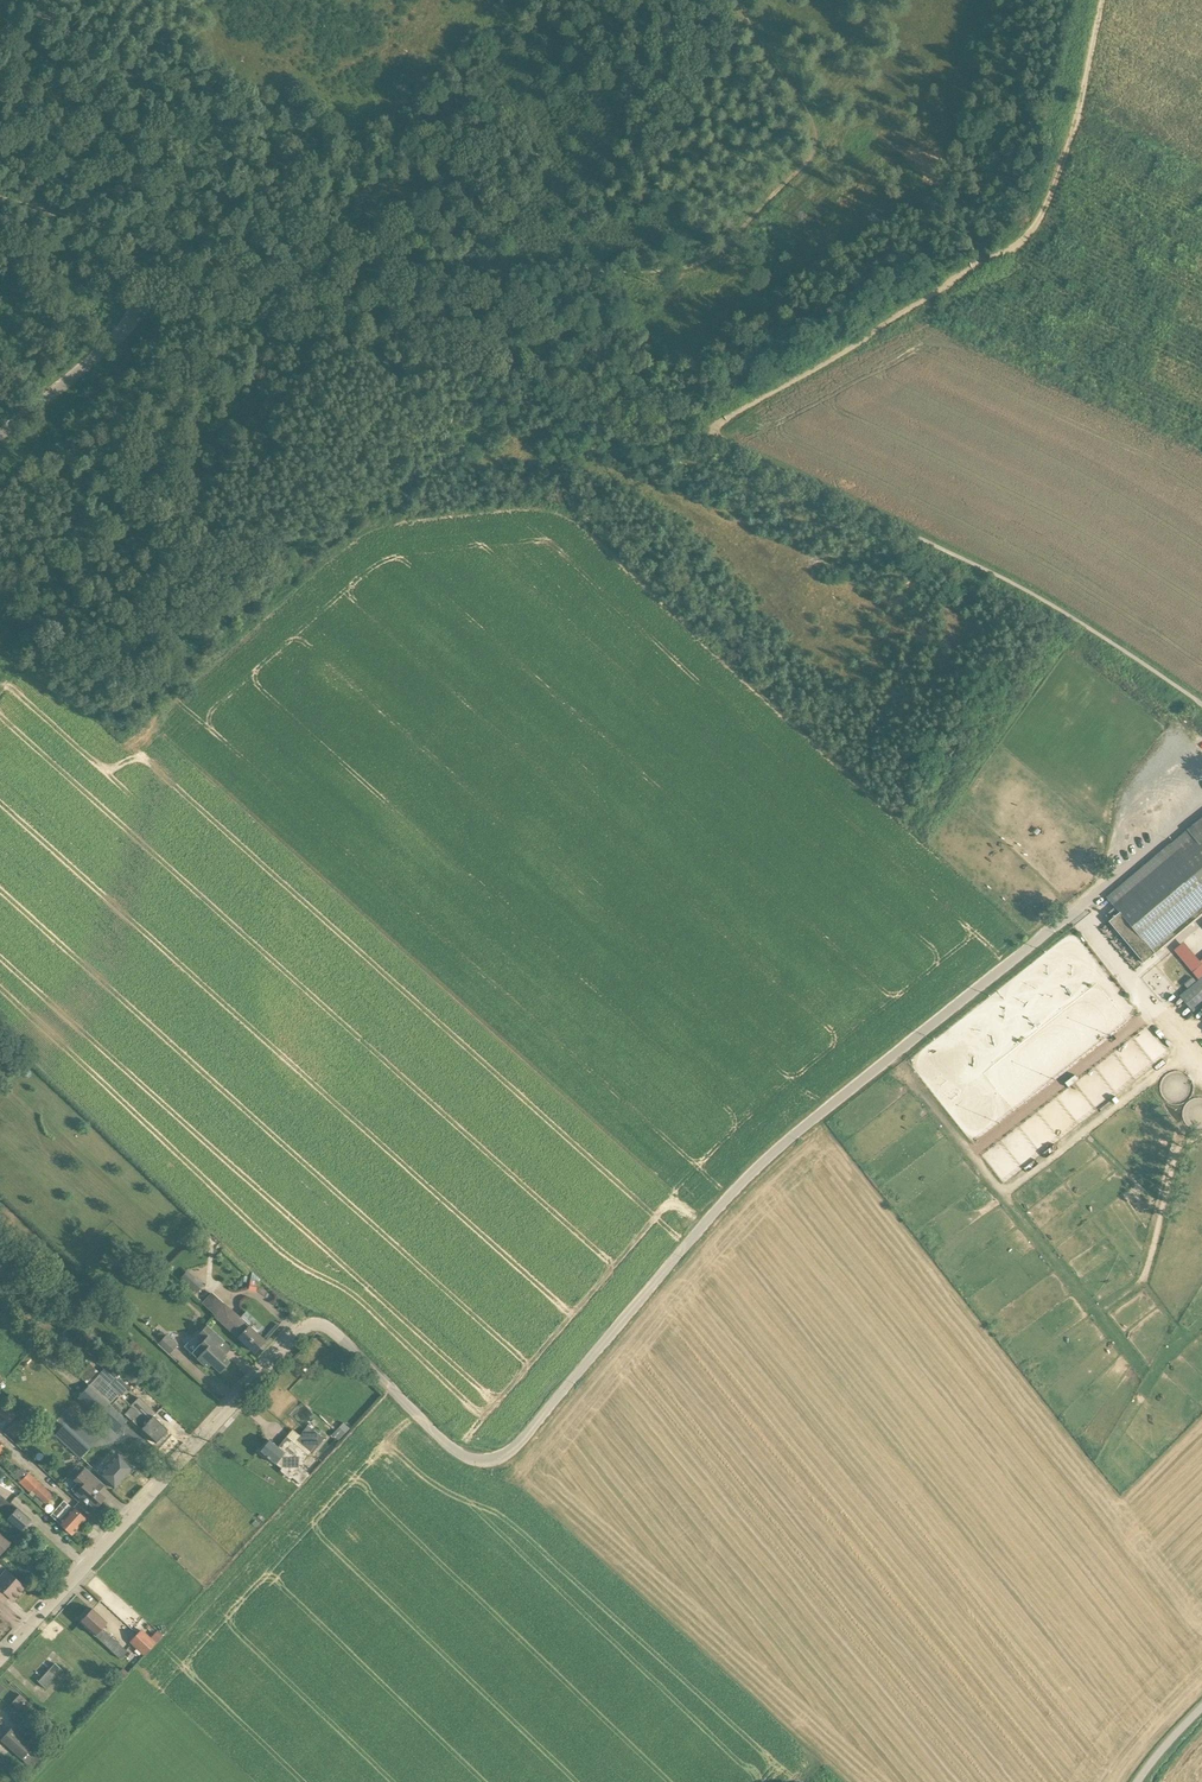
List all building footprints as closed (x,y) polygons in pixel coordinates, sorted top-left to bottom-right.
[(1188,830),(1201,846),(1201,845),(1201,819),(1188,830)] [(1188,830),(1108,897),(1157,954),(1201,914),(1201,847),(1201,846),(1188,830)] [(1157,954),(1119,914),(1109,922),(1143,962),(1157,954)] [(1201,1005),(1201,978),(1192,987),(1190,984),(1184,989),(1186,992),(1181,997),(1194,1012),(1201,1005)] [(197,1293),(204,1286),(188,1271),(180,1279),(197,1293)] [(256,1291),(258,1282),(250,1281),(248,1289),(256,1291)] [(240,1318),(224,1303),(210,1292),(200,1303),(213,1315),(212,1316),(236,1338),(237,1337),(253,1352),(263,1342),(243,1323),(245,1320),(241,1317),(240,1318)] [(219,1373),(229,1363),(222,1357),(224,1355),(217,1348),(224,1341),(206,1325),(198,1335),(203,1340),(191,1354),(207,1369),(211,1365),(219,1373)] [(166,1336),(161,1331),(152,1340),(169,1355),(178,1346),(166,1335),(166,1336)] [(100,1374),(89,1385),(108,1402),(122,1416),(123,1415),(133,1405),(100,1374)] [(88,1386),(79,1396),(116,1429),(125,1419),(88,1386)] [(123,1415),(155,1443),(160,1437),(162,1438),(166,1434),(165,1432),(166,1431),(151,1418),(156,1412),(139,1397),(133,1405),(123,1415)] [(17,1415),(18,1413),(8,1404),(6,1406),(8,1408),(0,1416),(8,1424),(17,1415)] [(69,1408),(57,1419),(64,1426),(57,1433),(82,1458),(100,1440),(69,1408)] [(15,1439),(24,1429),(15,1420),(6,1429),(15,1439)] [(338,1441),(350,1429),(343,1423),(332,1435),(338,1441)] [(299,1435),(295,1439),(310,1451),(312,1453),(324,1438),(307,1424),(299,1435)] [(291,1478),(298,1484),(307,1473),(298,1465),(307,1455),(285,1437),(280,1444),(282,1445),(279,1449),(269,1441),(259,1453),(274,1465),(274,1464),(280,1469),(279,1470),(290,1479),(291,1478)] [(124,1476),(109,1464),(99,1475),(113,1488),(124,1476)] [(93,1509),(103,1498),(92,1487),(97,1481),(82,1468),(71,1480),(79,1487),(73,1493),(85,1504),(86,1502),(93,1509)] [(28,1473),(18,1483),(29,1493),(31,1491),(46,1504),(53,1496),(28,1473)] [(0,1496),(0,1513),(20,1531),(28,1522),(0,1496)] [(71,1535),(84,1520),(63,1501),(50,1516),(71,1535)] [(8,1545),(10,1543),(0,1534),(0,1554),(8,1545)] [(4,1570),(0,1575),(0,1601),(2,1603),(7,1597),(11,1600),(23,1588),(4,1570)] [(108,1635),(101,1629),(105,1625),(90,1611),(80,1622),(95,1636),(120,1660),(127,1652),(111,1637),(113,1635),(110,1632),(108,1635)] [(156,1642),(142,1628),(129,1641),(144,1655),(156,1642)] [(44,1690),(60,1672),(53,1665),(36,1683),(44,1690)] [(123,1668),(118,1673),(123,1678),(128,1673),(123,1668)] [(17,1710),(24,1701),(18,1696),(10,1704),(17,1710)] [(17,1725),(22,1720),(15,1713),(10,1719),(17,1725)] [(38,1753),(33,1747),(33,1746),(12,1728),(0,1741),(34,1770),(44,1759),(45,1760),(55,1749),(48,1742),(38,1753)] [(16,1780),(22,1773),(15,1767),(9,1774),(16,1780)]
